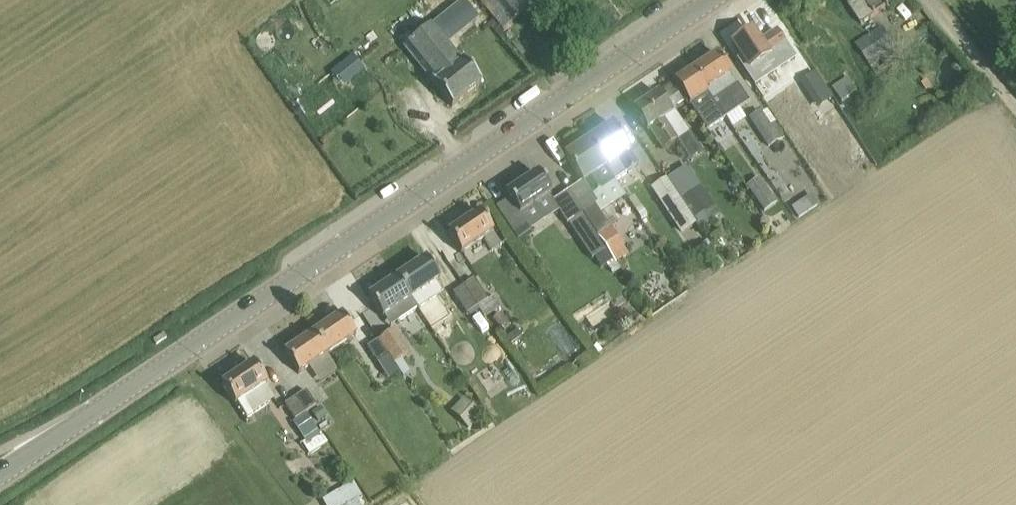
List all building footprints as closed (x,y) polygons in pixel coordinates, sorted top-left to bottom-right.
[(488,11),(504,29),(540,0),(479,0),(488,11)] [(875,15),(887,7),(888,9),(890,8),(889,6),(890,6),(886,0),(851,0),(853,3),(848,6),(860,25),(875,15)] [(448,43),(478,19),(463,1),(404,48),(452,107),(481,84),(448,43)] [(850,49),(864,70),(896,49),(882,28),(850,49)] [(782,46),(786,44),(777,31),(760,42),(752,30),(732,44),(750,69),(770,56),(783,47),(782,46)] [(719,109),(725,117),(748,101),(740,88),(717,54),(693,70),(719,109)] [(675,82),(707,129),(725,117),(719,109),(693,70),(675,82)] [(815,71),(801,79),(809,93),(823,85),(815,71)] [(841,100),(849,96),(841,81),(833,86),(841,100)] [(664,149),(677,140),(689,132),(675,111),(672,113),(659,93),(634,110),(647,130),(650,128),(664,149)] [(767,110),(762,113),(761,112),(750,119),(769,147),(780,140),(771,127),(777,124),(767,110)] [(607,167),(615,180),(638,164),(630,151),(631,151),(612,124),(589,140),(607,167)] [(589,140),(565,156),(592,195),(596,193),(615,180),(607,167),(589,140)] [(687,165),(667,179),(695,223),(700,229),(720,216),(687,165)] [(506,195),(520,215),(552,194),(538,173),(506,195)] [(747,185),(765,211),(777,203),(759,177),(747,185)] [(682,231),(695,223),(667,179),(653,187),(666,208),(668,210),(682,231)] [(789,206),(799,220),(814,210),(804,196),(789,206)] [(613,259),(614,259),(626,251),(620,242),(617,237),(620,235),(626,231),(618,220),(608,226),(595,206),(583,214),(612,258),(613,259)] [(642,207),(640,208),(636,211),(641,219),(647,215),(642,207)] [(461,254),(464,252),(485,239),(493,251),(502,245),(480,212),(448,234),(453,240),(454,242),(461,254)] [(602,264),(612,258),(583,214),(568,224),(592,259),(597,256),(602,264)] [(713,249),(707,240),(700,244),(706,253),(713,249)] [(719,270),(724,267),(717,257),(712,260),(719,270)] [(397,277),(403,286),(411,298),(440,279),(426,258),(397,277)] [(384,317),(391,327),(418,309),(403,286),(397,277),(369,296),(383,318),(384,317)] [(474,278),(464,285),(477,307),(488,300),(474,278)] [(486,320),(485,318),(477,307),(464,285),(453,292),(467,313),(461,317),(469,331),(486,320)] [(313,333),(328,354),(356,335),(342,314),(313,333)] [(510,327),(499,314),(492,319),(503,333),(510,327)] [(379,339),(389,355),(394,363),(410,353),(394,329),(379,339)] [(521,337),(517,329),(505,337),(509,344),(521,337)] [(299,373),(309,366),(328,354),(313,333),(285,352),(299,373)] [(389,355),(379,339),(366,346),(377,363),(389,355)] [(222,385),(228,393),(235,405),(240,402),(257,390),(267,384),(254,363),(222,385)] [(307,391),(296,398),(305,413),(316,406),(307,391)] [(305,413),(296,398),(284,405),(294,420),(305,413)] [(482,417),(464,398),(451,411),(469,429),(482,417)] [(316,422),(327,415),(320,405),(309,412),(316,422)] [(293,422),(303,437),(316,429),(307,414),(293,422)] [(362,496),(353,481),(323,500),(326,504),(348,504),(362,496)]
